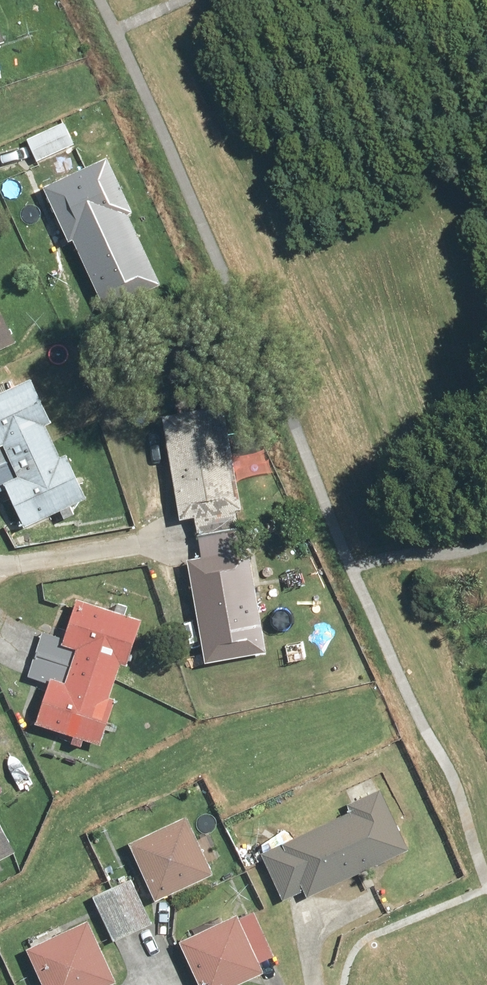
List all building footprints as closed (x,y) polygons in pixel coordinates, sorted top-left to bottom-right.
[(77,145),(67,122),(27,138),(37,162),(77,145)] [(109,162),(45,190),(69,243),(75,241),(106,309),(160,284),(129,216),(132,214),(109,162)] [(16,344),(0,311),(0,351),(16,344)] [(5,491),(23,530),(59,513),(63,521),(75,515),(72,509),(92,499),(70,454),(60,459),(47,429),(56,425),(34,377),(15,386),(12,379),(1,384),(5,393),(0,395),(0,493),(5,491)] [(200,538),(203,557),(189,559),(206,665),(267,655),(256,587),(261,586),(254,548),(252,530),(247,504),(272,500),(262,438),(229,443),(222,400),(164,409),(182,524),(197,521),(200,538)] [(79,600),(66,639),(44,631),(29,676),(51,684),(37,726),(103,747),(119,699),(111,697),(121,666),(129,668),(145,622),(79,600)] [(308,897),(408,850),(373,778),(346,790),(356,810),(262,855),(284,902),(306,891),(308,897)] [(189,819),(132,845),(157,902),(214,876),(189,819)] [(15,854),(0,825),(0,861),(15,854)] [(130,878),(93,897),(115,942),(152,924),(130,878)] [(179,943),(199,984),(238,984),(279,966),(252,908),(179,943)] [(44,984),(116,984),(119,984),(89,921),(70,930),(67,923),(24,943),(44,984)]
